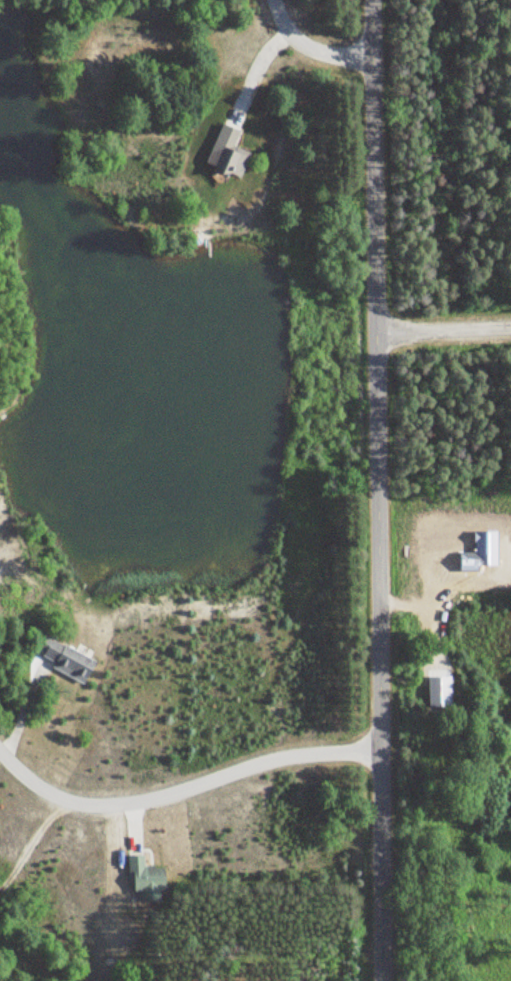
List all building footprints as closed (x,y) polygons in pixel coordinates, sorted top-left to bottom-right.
[(210,163),(237,174),(246,150),(237,147),(244,130),(226,123),(210,163)] [(55,668),(88,684),(99,660),(46,635),(38,652),(58,662),(55,668)] [(145,866),(145,855),(129,855),(129,871),(135,871),(135,890),(168,890),(168,866),(145,866)]
